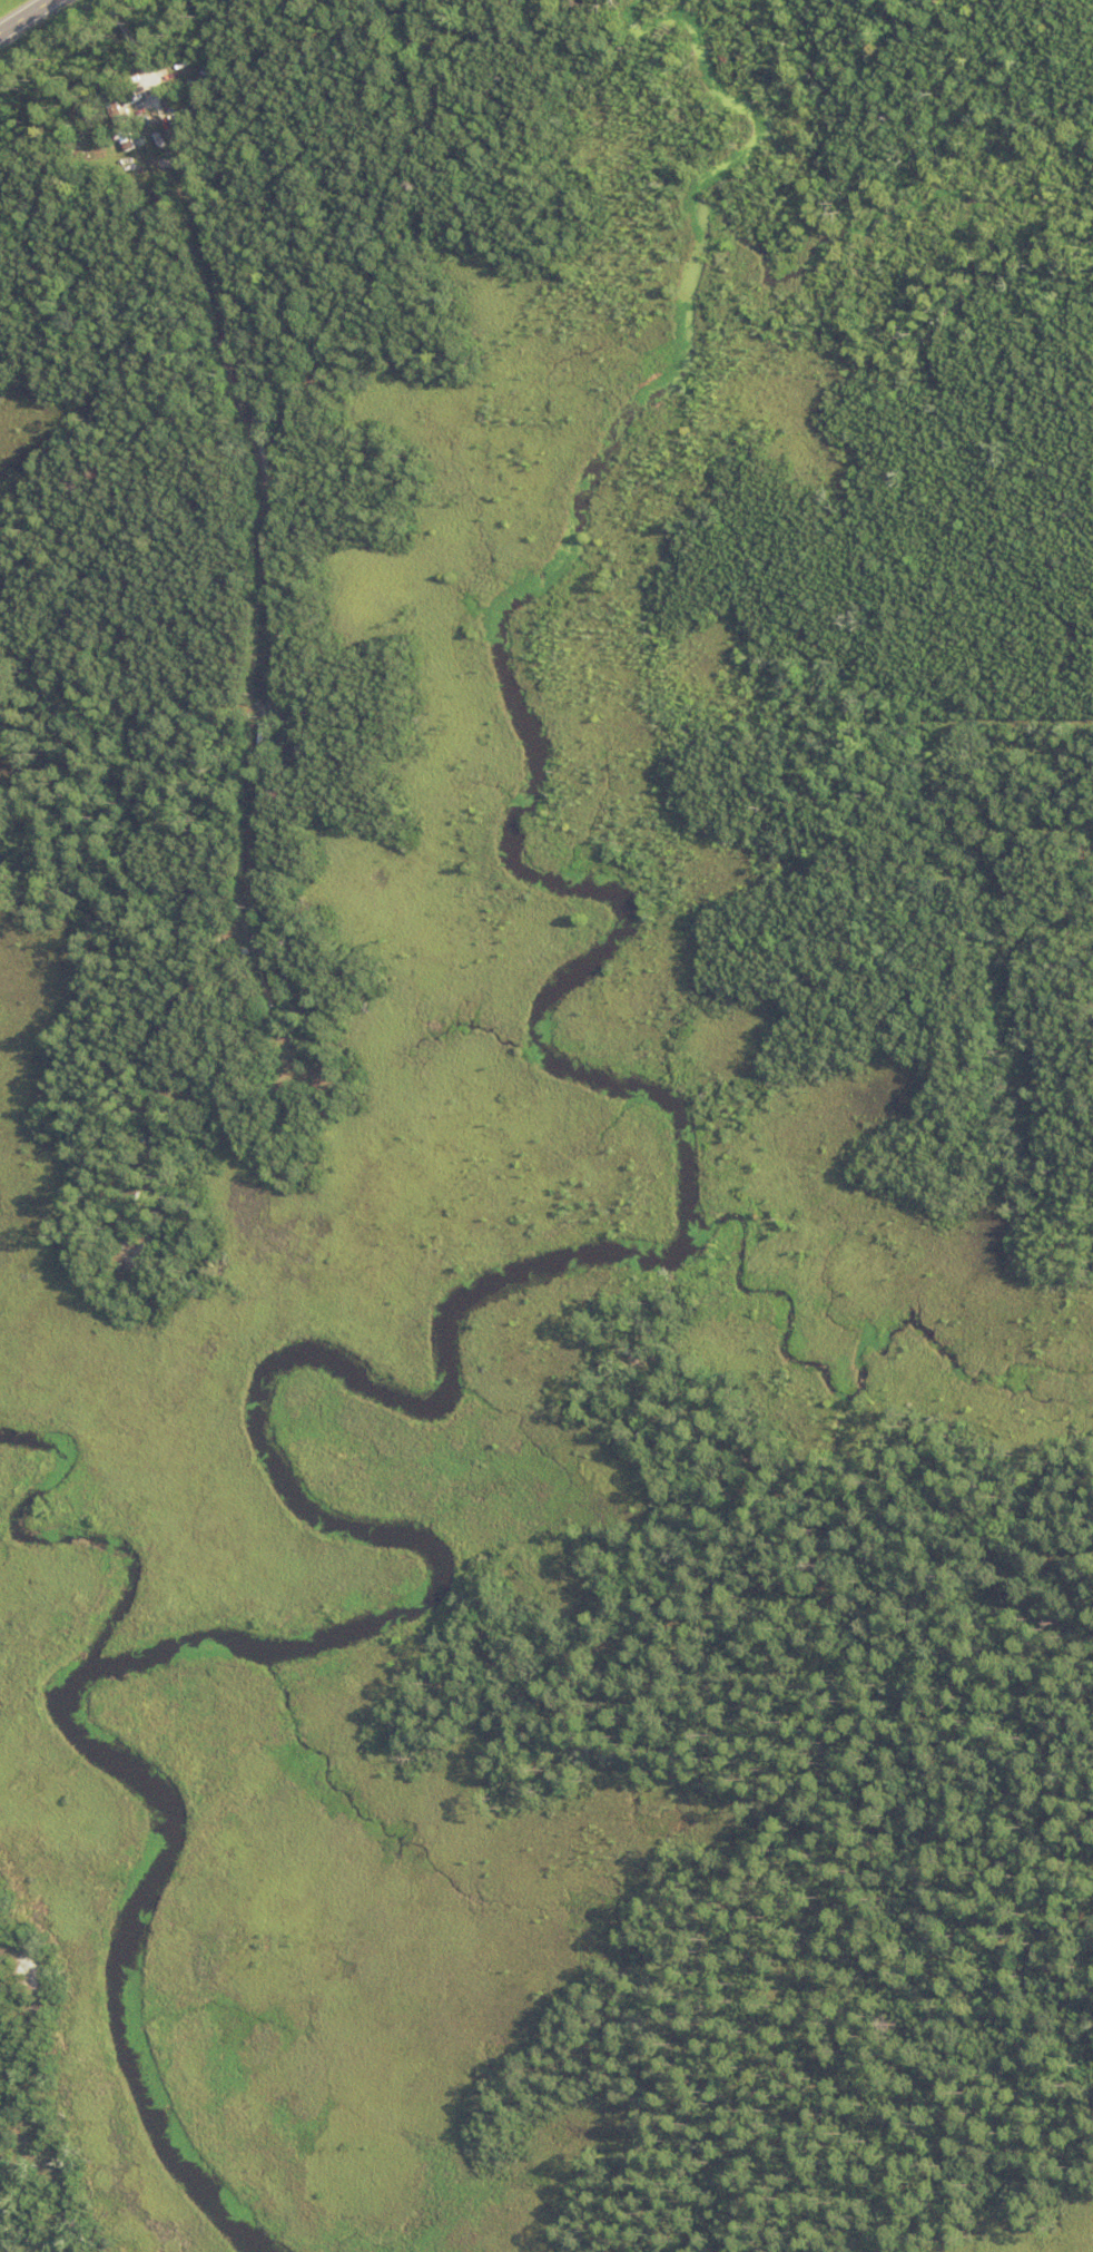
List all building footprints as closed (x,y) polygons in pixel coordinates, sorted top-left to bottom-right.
[(125,102),(138,96),(141,102),(128,109),(125,102)] [(108,107),(118,101),(140,148),(130,153),(108,107)] [(135,123),(134,117),(135,117),(134,115),(142,111),(144,114),(152,111),(154,117),(135,123)] [(132,123),(151,118),(154,125),(135,130),(132,123)] [(155,129),(159,127),(167,145),(163,147),(155,129)] [(137,139),(147,135),(150,144),(140,148),(137,139)]
